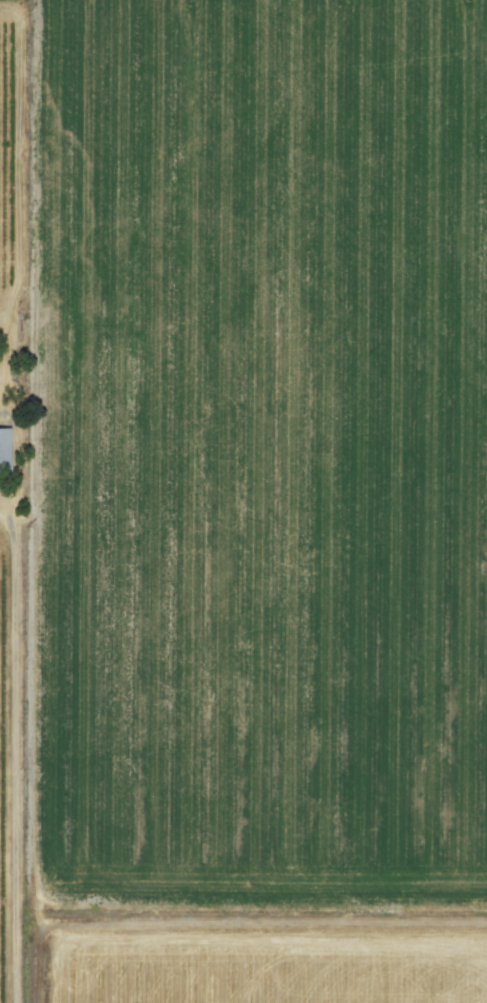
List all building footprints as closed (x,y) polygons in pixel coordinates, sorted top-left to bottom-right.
[(11,477),(0,477),(0,429),(9,429),(11,477)]
